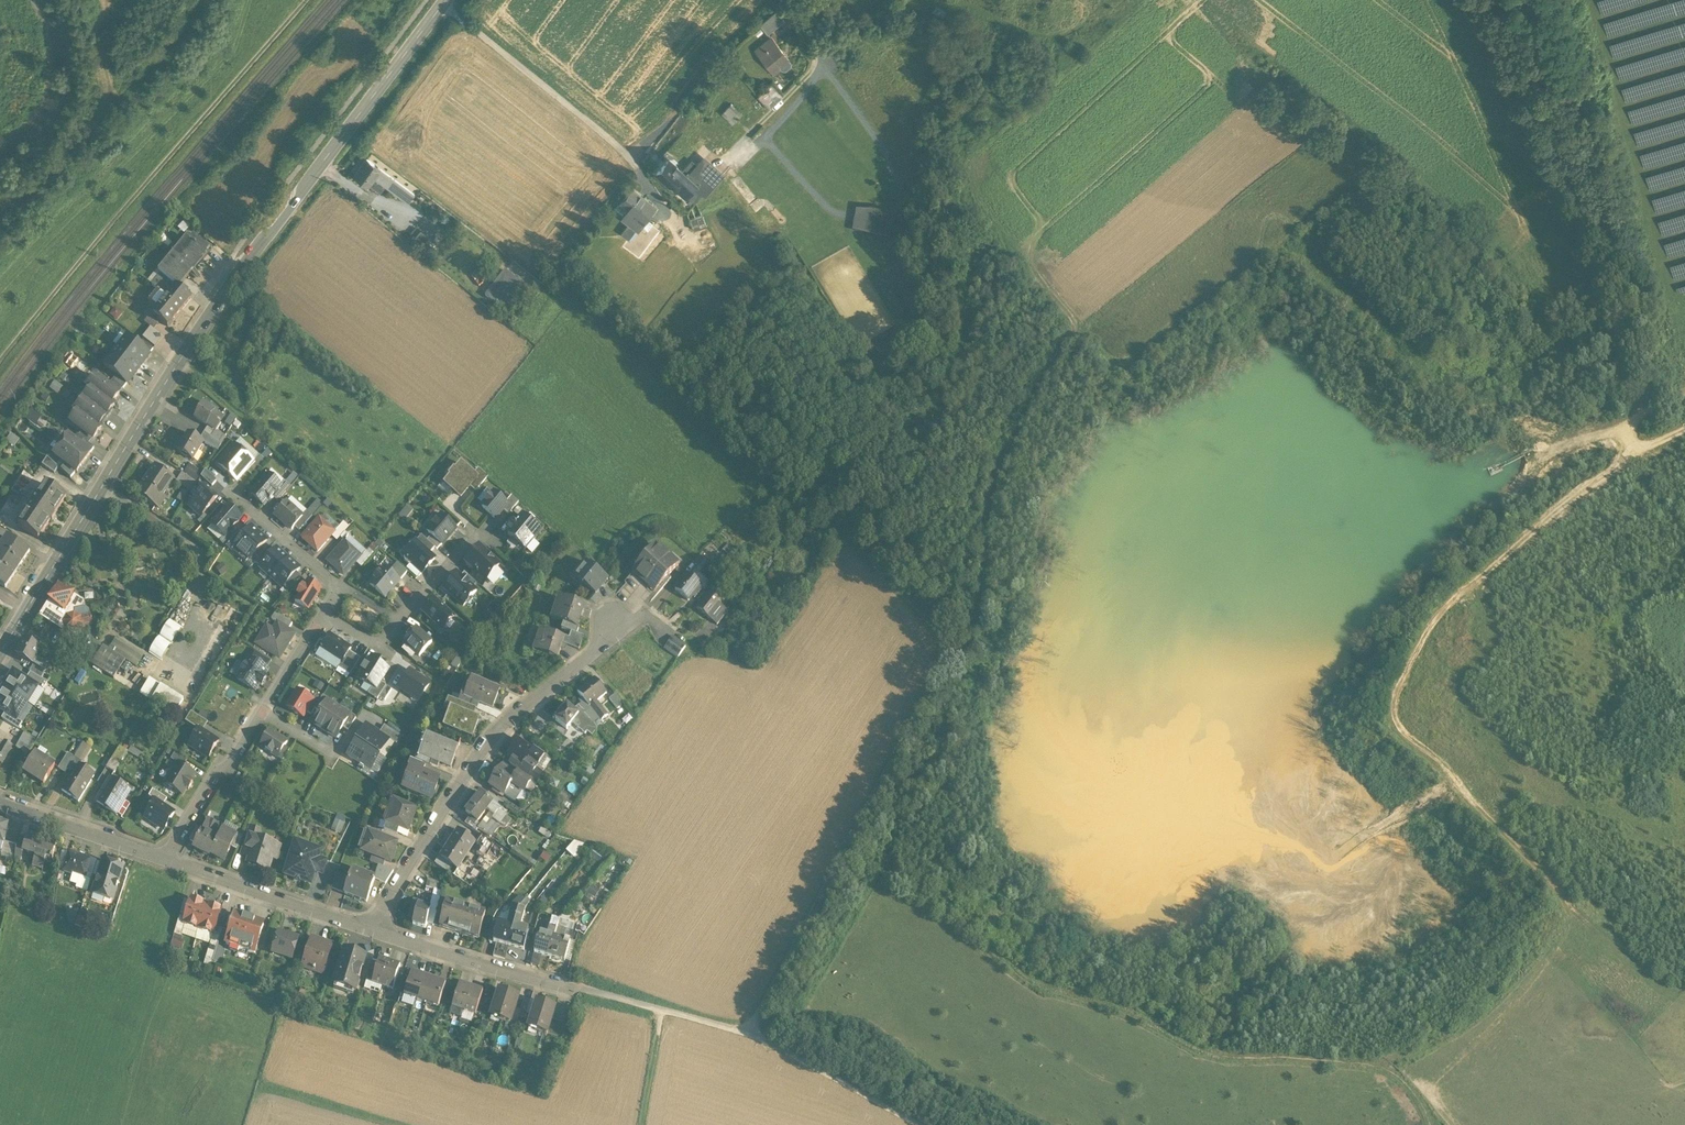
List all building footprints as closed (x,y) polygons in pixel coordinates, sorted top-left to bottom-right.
[(778,9),(764,23),(769,28),(776,22),(779,26),(785,21),(778,9)] [(771,36),(756,48),(770,66),(777,60),(780,64),(788,58),(771,36)] [(741,109),(731,99),(721,109),(732,119),(741,109)] [(720,171),(703,155),(687,172),(696,180),(695,180),(705,189),(720,171)] [(687,172),(669,156),(657,169),(670,181),(673,177),(675,179),(678,177),(689,187),(695,180),(696,180),(687,172)] [(414,194),(366,158),(355,174),(369,184),(375,175),(409,201),(414,194)] [(648,229),(652,224),(653,223),(646,217),(656,204),(632,186),(621,200),(629,206),(622,215),(630,220),(621,232),(628,237),(630,238),(641,223),(648,229)] [(856,206),(852,230),(889,235),(892,211),(856,206)] [(630,238),(628,237),(622,246),(639,258),(660,230),(652,224),(648,229),(641,223),(630,238)] [(193,235),(174,259),(190,272),(209,248),(193,235)] [(190,272),(174,259),(161,275),(176,287),(180,284),(190,272)] [(505,271),(485,296),(506,313),(525,287),(505,271)] [(176,287),(161,275),(152,286),(158,291),(167,299),(176,287)] [(180,284),(176,287),(167,299),(182,311),(192,300),(185,294),(188,291),(180,284)] [(167,299),(158,291),(149,303),(164,316),(159,321),(168,328),(182,311),(167,299)] [(158,325),(149,317),(144,323),(151,329),(154,331),(158,325)] [(154,331),(151,329),(143,339),(155,348),(163,338),(154,331)] [(139,348),(127,339),(119,349),(142,366),(149,356),(139,348)] [(153,351),(143,343),(139,348),(149,356),(153,351)] [(142,366),(119,349),(112,358),(135,376),(142,366)] [(135,376),(112,358),(104,368),(117,377),(127,385),(135,376)] [(127,385),(117,377),(113,383),(123,391),(127,385)] [(119,396),(96,378),(89,388),(92,391),(112,406),(112,405),(119,396)] [(112,406),(92,391),(84,401),(107,419),(112,412),(111,412),(115,407),(112,405),(112,406)] [(107,419),(84,401),(76,412),(78,413),(98,428),(99,428),(101,424),(102,425),(107,419)] [(215,412),(203,404),(193,419),(201,423),(199,425),(203,428),(204,426),(206,427),(207,426),(214,415),(215,412)] [(39,421),(43,414),(36,410),(31,417),(39,421)] [(98,428),(78,413),(71,423),(83,432),(93,440),(101,430),(99,428),(98,428)] [(225,419),(221,416),(219,419),(214,415),(207,426),(217,432),(225,419)] [(217,432),(207,426),(206,427),(203,432),(211,438),(221,444),(225,438),(217,432)] [(8,438),(16,444),(21,437),(13,431),(8,438)] [(93,440),(83,432),(79,437),(84,441),(89,445),(93,440)] [(202,443),(189,434),(183,443),(180,441),(175,450),(192,460),(202,443)] [(80,446),(68,437),(61,446),(84,463),(91,454),(90,454),(80,446)] [(221,444),(211,438),(208,443),(218,449),(221,444)] [(89,445),(84,441),(80,446),(90,454),(94,449),(89,445)] [(84,463),(61,446),(54,455),(77,472),(84,463)] [(234,446),(218,464),(237,482),(246,471),(254,463),(253,463),(234,446)] [(259,456),(253,463),(254,463),(246,471),(253,477),(266,462),(259,456)] [(58,467),(47,457),(42,465),(54,473),(58,467)] [(455,469),(454,467),(449,474),(450,475),(444,482),(460,495),(469,485),(477,475),(474,472),(461,462),(455,469)] [(75,474),(65,465),(61,470),(71,478),(75,474)] [(188,465),(183,473),(197,483),(203,475),(188,465)] [(155,467),(137,493),(155,505),(173,479),(155,467)] [(478,467),(474,472),(477,475),(469,485),(475,490),(488,475),(478,467)] [(205,471),(202,478),(212,487),(217,481),(205,471)] [(295,485),(300,474),(293,472),(288,483),(295,485)] [(197,483),(183,473),(177,481),(192,491),(197,483)] [(268,475),(251,494),(264,506),(272,497),(281,487),(280,487),(268,475)] [(281,487),(272,497),(278,502),(291,487),(285,482),(280,487),(281,487)] [(46,484),(18,525),(38,539),(51,520),(52,521),(56,517),(54,516),(66,498),(46,484)] [(188,507),(200,518),(218,497),(205,487),(188,507)] [(494,489),(481,505),(495,517),(503,508),(508,501),(506,500),(494,489)] [(508,501),(503,508),(508,512),(518,499),(511,493),(506,500),(508,501)] [(315,514),(324,503),(320,498),(310,509),(315,514)] [(286,503),(275,516),(292,530),(295,527),(302,518),(302,517),(286,503)] [(409,503),(401,514),(408,518),(415,508),(409,503)] [(228,507),(211,526),(224,537),(225,537),(233,527),(241,518),(228,507)] [(312,516),(307,511),(302,517),(302,518),(295,527),(300,531),(312,516)] [(510,530),(508,531),(526,546),(540,529),(522,514),(515,523),(513,521),(508,528),(510,530)] [(441,515),(437,520),(434,520),(432,524),(432,526),(433,528),(428,533),(431,536),(441,544),(456,527),(441,515)] [(335,533),(319,519),(302,539),(317,553),(335,533)] [(343,524),(332,537),(337,541),(348,528),(343,524)] [(233,527),(225,537),(224,537),(220,542),(226,547),(239,532),(233,527)] [(267,541),(252,528),(244,537),(233,550),(247,563),(254,555),(267,541)] [(233,550),(244,537),(239,533),(226,547),(231,552),(233,550)] [(512,535),(507,541),(520,552),(525,546),(512,535)] [(416,542),(429,554),(435,548),(422,536),(416,542)] [(441,544),(431,536),(427,541),(437,549),(441,544)] [(8,537),(6,540),(8,541),(0,553),(0,558),(17,570),(30,552),(8,537)] [(361,556),(345,542),(328,562),(344,576),(361,556)] [(402,559),(420,575),(435,558),(429,554),(416,542),(402,559)] [(499,563),(479,545),(465,562),(474,570),(485,579),(499,563)] [(668,556),(657,546),(633,573),(654,591),(677,564),(668,556)] [(261,568),(259,569),(271,579),(288,560),(277,549),(273,554),(261,568)] [(259,559),(256,563),(261,568),(273,554),(268,550),(259,559)] [(681,559),(672,551),(668,556),(677,564),(681,559)] [(366,552),(356,563),(361,568),(371,556),(366,552)] [(259,559),(254,555),(247,563),(246,565),(251,569),(256,563),(259,559)] [(703,555),(697,563),(701,567),(708,559),(703,555)] [(0,558),(0,584),(5,588),(17,570),(0,558)] [(300,570),(288,560),(271,579),(282,589),(284,588),(296,575),(300,570)] [(608,581),(586,562),(574,575),(585,584),(584,586),(595,595),(608,581)] [(389,575),(399,583),(407,573),(397,565),(389,575)] [(385,600),(399,583),(389,575),(384,570),(370,587),(385,600)] [(485,579),(474,570),(470,576),(477,581),(481,585),(485,579)] [(472,587),(477,581),(470,576),(465,571),(460,576),(472,587)] [(477,590),(472,587),(460,576),(457,573),(443,589),(463,606),(477,590)] [(700,584),(687,574),(675,589),(688,600),(692,595),(694,597),(701,588),(699,586),(700,584)] [(296,575),(284,588),(289,592),(300,579),(296,575)] [(308,582),(304,589),(302,588),(298,596),(299,596),(295,603),(308,612),(322,591),(308,582)] [(742,586),(736,582),(732,587),(738,591),(742,586)] [(731,594),(718,584),(712,591),(725,602),(731,594)] [(84,601),(59,586),(40,616),(63,630),(66,629),(64,622),(67,616),(74,614),(75,609),(85,607),(84,601)] [(711,590),(707,595),(704,593),(698,600),(701,602),(696,607),(710,618),(720,605),(723,601),(724,602),(725,602),(712,591),(711,590)] [(489,611),(494,615),(501,607),(498,605),(500,603),(495,598),(489,605),(492,607),(489,611)] [(584,608),(558,599),(551,619),(564,624),(577,628),(581,617),(580,617),(583,609),(584,609),(584,608)] [(435,600),(423,614),(442,631),(454,617),(435,600)] [(367,612),(357,612),(357,603),(347,603),(347,609),(353,609),(353,622),(366,621),(366,620),(368,620),(367,612)] [(727,610),(720,605),(712,615),(719,621),(727,610)] [(85,607),(75,609),(74,614),(80,618),(90,614),(89,610),(85,607)] [(74,614),(67,616),(64,622),(66,629),(72,632),(79,630),(82,625),(82,624),(80,618),(74,614)] [(90,614),(80,618),(82,624),(82,625),(82,627),(93,624),(92,620),(92,618),(90,614)] [(271,621),(276,624),(289,632),(293,626),(275,615),(271,621)] [(289,632),(276,624),(272,630),(265,626),(254,644),(279,659),(294,635),(289,632)] [(577,628),(564,624),(562,631),(572,634),(577,636),(580,629),(577,628)] [(480,634),(474,628),(467,637),(474,642),(480,634)] [(416,629),(403,645),(419,658),(432,643),(416,629)] [(553,632),(549,630),(548,633),(540,631),(533,650),(549,656),(549,657),(557,660),(562,646),(564,647),(567,639),(558,636),(558,637),(552,635),(553,632)] [(577,636),(572,634),(567,648),(579,652),(584,639),(577,636)] [(351,649),(329,635),(320,651),(326,655),(327,658),(330,660),(333,659),(341,664),(342,664),(349,652),(351,649)] [(118,637),(110,649),(104,645),(92,664),(115,678),(127,660),(137,666),(145,654),(118,637)] [(685,646),(672,638),(665,649),(677,657),(685,646)] [(25,640),(16,656),(23,660),(32,665),(32,664),(35,658),(41,649),(25,640)] [(360,659),(349,652),(342,664),(341,664),(338,669),(350,676),(360,659)] [(250,661),(266,671),(270,664),(271,662),(255,653),(254,654),(250,661)] [(48,665),(35,658),(32,664),(34,665),(45,671),(48,665)] [(372,690),(375,692),(380,684),(389,670),(371,658),(357,681),(372,690)] [(250,661),(237,682),(256,693),(260,686),(262,687),(266,680),(264,679),(268,672),(266,671),(250,661)] [(45,671),(34,665),(30,672),(31,673),(41,679),(46,672),(45,671)] [(3,688),(27,703),(38,687),(38,686),(27,679),(14,671),(3,688)] [(418,701),(429,684),(410,672),(399,690),(418,701)] [(38,687),(43,691),(48,683),(41,679),(31,673),(27,679),(38,686),(38,687)] [(150,679),(140,694),(152,701),(161,686),(150,679)] [(500,691),(471,680),(464,700),(460,699),(458,706),(469,710),(471,711),(473,704),(493,711),(500,691)] [(595,680),(577,694),(582,701),(589,709),(596,703),(606,695),(595,680)] [(386,688),(380,684),(375,692),(372,690),(368,697),(377,702),(379,699),(386,688)] [(161,686),(152,701),(174,715),(183,700),(161,686)] [(27,703),(3,688),(0,693),(0,710),(6,713),(17,720),(27,703)] [(391,691),(386,688),(379,699),(384,703),(391,691)] [(313,701),(298,692),(287,709),(302,718),(306,713),(313,701)] [(322,700),(316,696),(313,701),(306,713),(312,717),(315,711),(322,700)] [(622,706),(615,696),(609,700),(617,710),(622,706)] [(322,700),(315,711),(321,715),(328,703),(329,701),(323,698),(322,700)] [(596,703),(589,709),(582,701),(580,702),(582,705),(579,708),(582,711),(588,718),(593,725),(599,721),(600,723),(608,717),(601,708),(600,709),(596,703)] [(314,726),(325,733),(339,710),(328,703),(321,715),(314,726)] [(458,706),(448,703),(446,709),(456,712),(448,733),(472,741),(479,721),(467,716),(469,710),(458,706)] [(565,705),(553,719),(567,730),(577,718),(579,716),(578,716),(565,705)] [(350,717),(339,710),(325,733),(336,740),(343,728),(350,717)] [(582,711),(578,716),(579,716),(577,718),(583,724),(588,718),(582,711)] [(2,719),(19,730),(23,723),(17,720),(6,713),(2,719)] [(185,725),(196,731),(198,728),(202,731),(207,724),(192,715),(185,725)] [(351,715),(350,717),(343,728),(349,732),(357,719),(351,715)] [(583,724),(579,729),(586,735),(587,733),(593,725),(588,718),(583,724)] [(593,725),(587,733),(592,737),(597,731),(593,725)] [(380,735),(367,727),(357,743),(379,757),(389,742),(389,741),(380,735)] [(196,731),(187,747),(207,759),(218,741),(202,731),(198,728),(196,731)] [(401,738),(384,728),(380,735),(389,741),(389,742),(396,746),(401,738)] [(36,740),(24,733),(16,748),(27,755),(36,740)] [(270,733),(260,748),(278,759),(284,748),(287,743),(270,733)] [(533,742),(522,735),(518,742),(529,749),(533,742)] [(458,750),(426,739),(419,760),(433,765),(451,772),(458,750)] [(0,750),(0,764),(1,765),(12,746),(4,742),(3,745),(0,750)] [(518,742),(507,758),(513,762),(523,768),(533,752),(529,749),(518,742)] [(379,757),(357,743),(348,757),(361,766),(371,771),(371,770),(379,757)] [(120,748),(107,769),(115,774),(128,753),(120,748)] [(290,751),(284,748),(278,759),(283,762),(290,751)] [(533,752),(523,768),(513,762),(509,767),(518,773),(531,781),(536,785),(543,775),(535,770),(544,757),(534,750),(533,752)] [(55,766),(36,754),(24,773),(43,785),(55,766)] [(68,754),(58,769),(65,773),(68,769),(74,758),(68,754)] [(171,761),(178,765),(184,769),(189,762),(175,754),(171,761)] [(82,763),(74,758),(68,769),(75,773),(79,767),(82,763)] [(433,765),(419,760),(417,766),(426,769),(431,771),(433,765)] [(509,767),(504,763),(500,769),(515,778),(518,773),(509,767)] [(417,766),(410,764),(408,771),(413,773),(414,772),(423,775),(426,769),(417,766)] [(178,765),(165,785),(182,796),(186,789),(188,790),(193,783),(191,782),(195,776),(184,769),(178,765)] [(371,771),(361,766),(358,771),(375,781),(379,775),(371,770),(371,771)] [(94,776),(79,767),(63,792),(78,802),(94,776)] [(500,769),(489,787),(495,791),(494,794),(498,796),(500,794),(504,796),(511,785),(515,778),(500,769)] [(240,770),(235,779),(240,782),(245,773),(240,770)] [(423,775),(414,772),(413,773),(406,793),(431,801),(434,793),(435,793),(439,781),(423,775)] [(0,773),(0,788),(5,790),(12,779),(0,773)] [(531,781),(518,773),(515,778),(511,785),(520,791),(524,793),(529,784),(531,781)] [(130,791),(111,779),(97,802),(116,814),(123,802),(130,791)] [(520,791),(511,785),(504,796),(513,802),(520,791)] [(153,799),(164,806),(168,800),(152,790),(148,797),(153,799)] [(505,804),(488,793),(485,799),(488,801),(501,811),(505,804)] [(480,795),(466,814),(473,819),(474,820),(488,801),(485,799),(480,795)] [(153,799),(142,818),(167,833),(178,815),(164,806),(153,799)] [(501,811),(488,801),(474,820),(473,819),(471,821),(476,825),(487,811),(490,814),(496,818),(494,821),(497,824),(503,817),(499,814),(501,811)] [(129,805),(123,802),(116,814),(121,817),(129,805)] [(415,811),(391,803),(388,810),(391,811),(387,824),(400,829),(408,831),(415,811)] [(334,827),(342,831),(348,816),(339,813),(334,827)] [(496,818),(490,814),(483,824),(489,829),(495,833),(500,826),(497,824),(494,821),(496,818)] [(476,832),(478,829),(480,827),(476,825),(471,821),(468,819),(464,824),(476,832)] [(208,820),(203,830),(202,829),(196,842),(194,847),(210,854),(211,852),(218,837),(214,835),(219,825),(208,820)] [(400,829),(387,824),(384,832),(397,836),(400,829)] [(480,827),(478,829),(485,834),(489,829),(483,824),(480,827)] [(202,829),(196,826),(189,839),(196,842),(202,829)] [(252,828),(245,846),(253,849),(257,837),(259,830),(252,828)] [(384,832),(383,831),(381,837),(396,842),(397,839),(398,836),(384,832)] [(475,842),(458,831),(441,857),(457,868),(471,847),(475,842)] [(242,835),(235,832),(233,838),(234,839),(230,846),(236,848),(242,835)] [(233,838),(220,833),(218,837),(211,852),(224,859),(230,846),(234,839),(233,838)] [(381,837),(369,833),(362,852),(373,855),(385,860),(391,862),(397,843),(396,842),(381,837)] [(480,835),(475,842),(471,847),(482,855),(491,841),(480,835)] [(26,838),(19,836),(16,845),(16,846),(16,849),(22,851),(23,850),(26,838)] [(55,845),(27,837),(27,836),(26,838),(23,850),(35,854),(32,866),(41,869),(45,857),(52,859),(53,855),(52,855),(55,845)] [(257,837),(253,849),(249,860),(257,862),(256,864),(268,868),(272,855),(276,856),(278,848),(268,844),(269,841),(257,837)] [(576,857),(586,846),(578,839),(569,850),(576,857)] [(307,844),(295,840),(285,872),(310,880),(314,868),(318,856),(304,851),(307,844)] [(16,845),(4,842),(3,843),(1,851),(2,851),(1,855),(15,858),(16,849),(16,846),(16,845)] [(61,848),(59,855),(57,868),(63,870),(69,851),(61,848)] [(90,858),(69,851),(63,870),(72,873),(84,876),(90,858)] [(596,851),(592,855),(600,862),(604,858),(596,851)] [(543,858),(550,861),(553,855),(546,852),(543,858)] [(385,860),(373,855),(371,862),(378,864),(383,866),(385,860)] [(326,859),(318,856),(314,868),(322,871),(326,859)] [(441,857),(436,864),(454,875),(458,869),(457,868),(441,857)] [(90,858),(84,876),(84,877),(90,879),(92,873),(97,860),(90,858)] [(103,862),(97,860),(92,873),(98,875),(103,862)] [(383,866),(389,868),(391,862),(385,860),(383,866)] [(114,865),(103,862),(98,875),(93,891),(106,895),(108,887),(115,889),(120,872),(113,870),(114,865)] [(383,866),(378,864),(374,876),(374,877),(385,881),(393,870),(389,868),(383,866)] [(374,876),(352,869),(350,876),(345,890),(367,898),(374,877),(374,876)] [(458,869),(454,875),(463,881),(467,875),(458,869)] [(350,876),(337,872),(332,886),(345,890),(350,876)] [(84,876),(72,873),(69,881),(76,883),(75,886),(81,888),(84,877),(84,876)] [(440,880),(428,876),(426,884),(435,887),(437,887),(440,880)] [(430,904),(427,918),(433,919),(436,910),(442,888),(437,887),(435,887),(430,904)] [(414,896),(409,914),(414,915),(418,900),(418,901),(419,898),(414,896)] [(206,902),(191,898),(186,914),(184,921),(198,925),(206,902)] [(485,910),(446,899),(443,912),(440,922),(479,933),(485,910)] [(418,901),(418,900),(414,915),(413,919),(425,923),(427,918),(430,904),(418,901)] [(220,907),(206,902),(198,925),(213,930),(215,923),(220,907)] [(518,906),(512,905),(507,922),(513,924),(518,906)] [(513,924),(519,926),(525,909),(518,906),(513,924)] [(534,909),(529,928),(534,930),(538,915),(541,911),(534,909)] [(443,912),(436,910),(433,919),(433,920),(440,922),(443,912)] [(179,912),(174,931),(181,933),(184,921),(186,914),(179,912)] [(263,920),(235,912),(230,928),(226,941),(254,950),(263,920)] [(559,919),(553,917),(551,923),(557,925),(559,919)] [(575,923),(559,919),(557,925),(573,930),(575,923)] [(507,922),(498,920),(493,938),(496,939),(508,943),(513,924),(507,922)] [(213,930),(205,955),(212,957),(212,956),(221,925),(215,923),(213,930)] [(557,925),(551,923),(548,934),(554,935),(557,925)] [(519,926),(513,924),(508,943),(524,947),(529,928),(519,926)] [(230,928),(221,925),(212,956),(221,959),(225,947),(224,947),(226,941),(230,928)] [(570,940),(573,930),(557,925),(554,935),(570,940)] [(287,929),(286,932),(278,929),(272,949),(291,955),(298,932),(287,929)] [(548,934),(540,931),(534,950),(542,952),(549,954),(554,935),(548,934)] [(306,948),(301,964),(322,970),(331,942),(320,938),(320,937),(310,934),(306,948)] [(570,940),(554,935),(549,954),(564,958),(570,940)] [(508,943),(496,939),(493,952),(505,955),(508,943)] [(576,942),(570,940),(564,958),(570,960),(576,942)] [(301,946),(296,962),(301,964),(306,948),(301,946)] [(365,954),(344,947),(333,981),(355,988),(360,971),(365,955),(365,954)] [(542,952),(534,950),(531,963),(538,965),(542,952)] [(371,957),(365,955),(360,971),(366,972),(367,969),(371,957)] [(389,959),(378,955),(373,971),(371,978),(382,982),(389,959)] [(377,959),(371,957),(367,969),(373,971),(377,959)] [(399,962),(389,959),(382,982),(392,985),(399,962)] [(411,969),(404,994),(415,997),(423,973),(417,971),(411,969)] [(429,975),(423,973),(415,997),(426,1001),(434,977),(429,975)] [(439,978),(434,977),(426,1001),(438,1004),(446,980),(439,978)] [(460,982),(453,1005),(463,1008),(472,981),(466,979),(465,983),(460,982)] [(472,981),(463,1008),(475,1012),(482,989),(478,987),(479,983),(472,981)] [(499,987),(493,985),(489,997),(495,999),(499,987)] [(518,992),(499,986),(495,999),(491,1011),(501,1014),(500,1017),(509,1020),(510,1016),(514,1004),(518,992)] [(524,994),(520,1006),(521,1006),(521,1007),(526,1009),(530,996),(524,994)] [(536,998),(530,996),(526,1009),(532,1011),(536,998)] [(555,1004),(537,998),(532,1011),(528,1023),(538,1026),(537,1028),(546,1031),(547,1029),(551,1016),(555,1004)] [(520,1006),(514,1004),(510,1016),(517,1019),(521,1007),(521,1006),(520,1006)] [(564,1020),(551,1016),(547,1029),(560,1033),(564,1020)] [(484,1029),(500,1030),(500,1018),(484,1018),(484,1029)]
